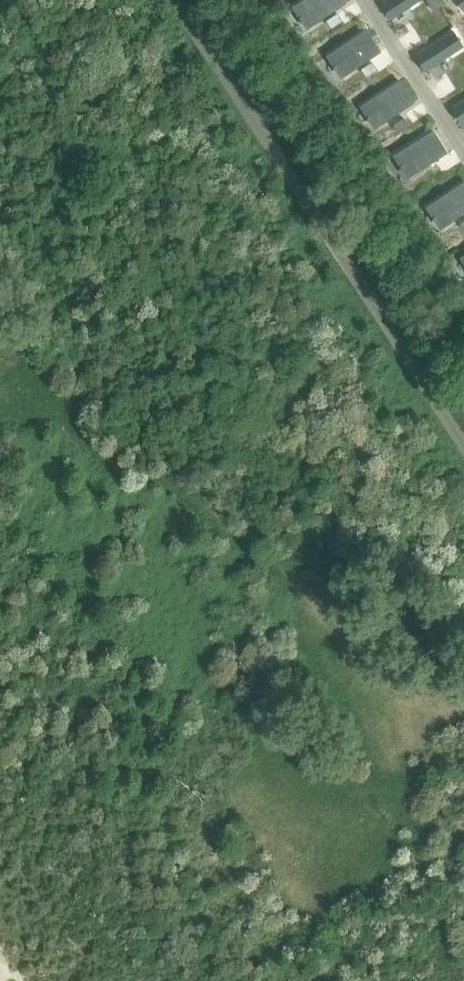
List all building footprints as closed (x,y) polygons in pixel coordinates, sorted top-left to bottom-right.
[(296,6),(309,27),(347,2),(345,0),(305,0),(296,6)] [(383,4),(393,19),(421,0),(389,0),(383,4)] [(428,0),(435,11),(442,6),(438,0),(428,0)] [(338,14),(328,21),(333,28),(343,21),(338,14)] [(402,25),(412,42),(424,36),(414,19),(402,25)] [(368,31),(330,55),(344,76),(381,51),(368,31)] [(416,57),(425,71),(426,71),(463,47),(463,46),(455,32),(416,57)] [(373,63),(363,70),(367,77),(378,70),(373,63)] [(445,84),(463,75),(456,63),(439,72),(445,84)] [(401,81),(363,106),(377,127),(415,102),(401,81)] [(454,109),(463,124),(463,123),(463,102),(454,109)] [(405,118),(395,125),(399,132),(409,125),(405,118)] [(435,131),(397,155),(410,176),(448,152),(435,131)] [(429,206),(443,227),(463,213),(463,183),(429,206)]
